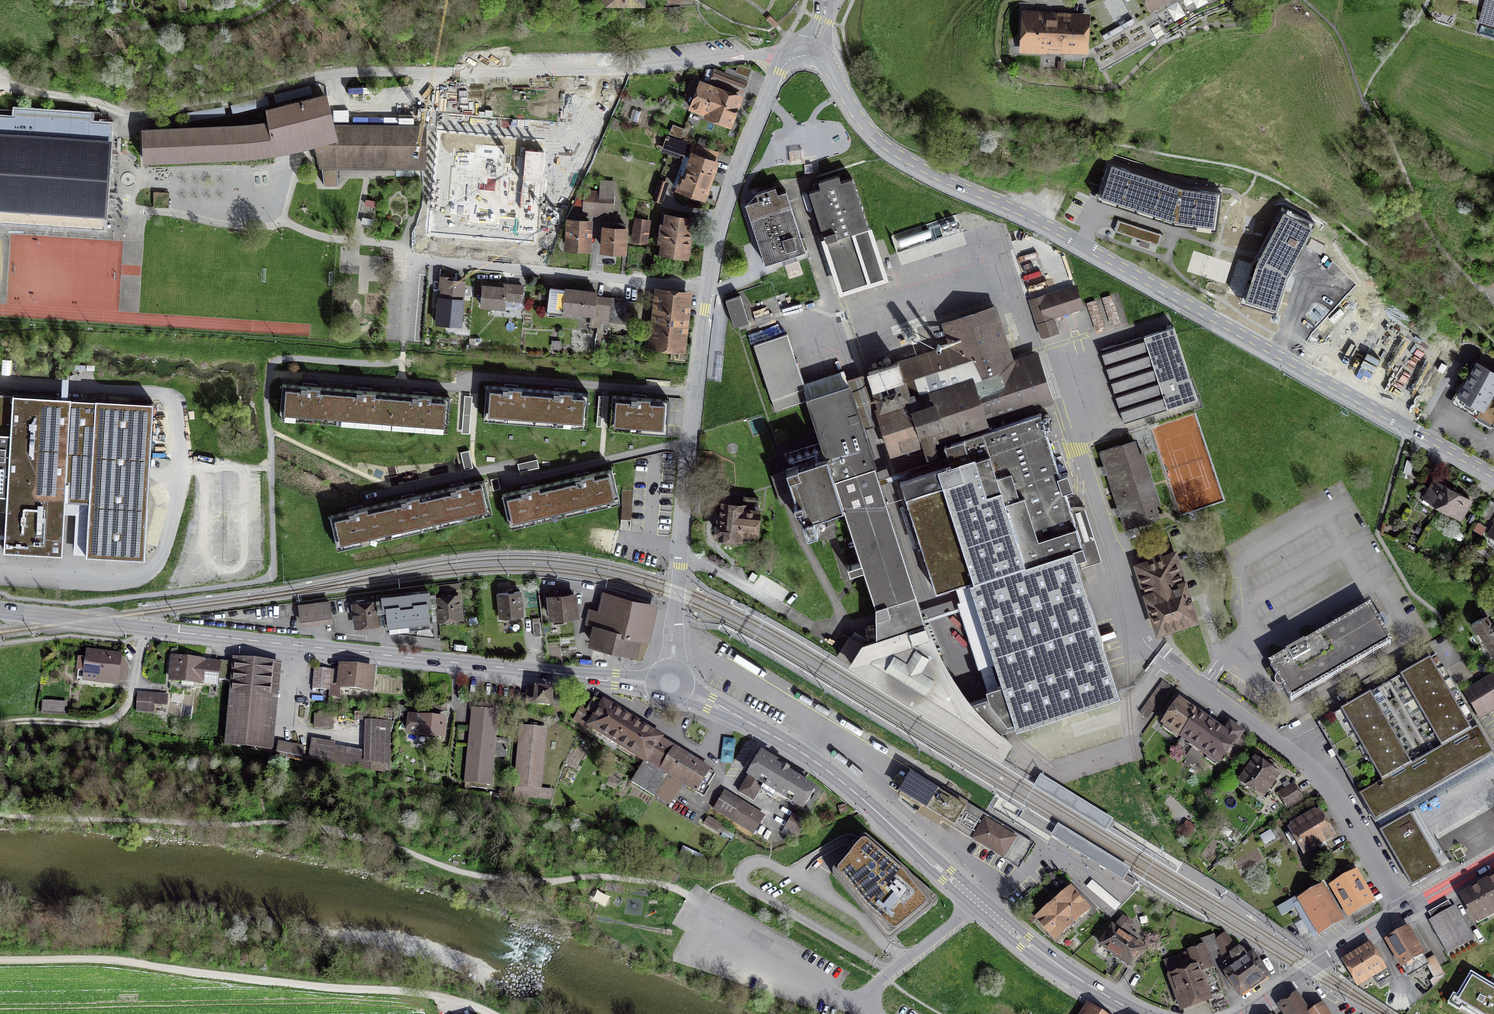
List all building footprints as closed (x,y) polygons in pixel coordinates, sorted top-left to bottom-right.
[(1082,26),(1081,39),(1100,68),(1153,38),(1148,27),(1159,20),(1166,33),(1230,0),(1128,0),(1082,26)] [(1486,1),(1480,21),(1493,25),(1493,4),(1486,1)] [(1026,12),(1024,46),(1082,47),(1081,39),(1082,26),(1083,17),(1026,12)] [(769,17),(767,19),(774,27),(777,24),(770,16),(769,17)] [(742,92),(746,82),(715,70),(712,80),(742,92)] [(729,124),(740,98),(718,89),(718,90),(691,79),(681,104),(708,115),(708,116),(729,124)] [(425,169),(427,132),(334,130),(325,98),(268,113),(271,125),(144,133),(144,163),(253,158),(304,148),(317,146),(323,169),(325,188),(336,187),(335,168),(425,169)] [(105,229),(112,121),(92,120),(92,114),(15,109),(15,113),(0,112),(0,222),(105,229)] [(560,122),(439,112),(428,233),(549,244),(560,122)] [(689,155),(716,164),(719,154),(666,136),(663,147),(681,153),(683,147),(691,150),(689,155)] [(675,186),(705,195),(716,164),(689,155),(685,154),(675,186)] [(1182,193),(1111,168),(1102,202),(1176,225),(1213,230),(1217,198),(1182,193)] [(836,192),(824,196),(856,293),(898,280),(866,181),(856,185),(854,179),(834,186),(836,192)] [(600,193),(599,193),(597,215),(608,216),(609,208),(611,208),(612,194),(613,181),(601,181),(600,193)] [(662,201),(667,185),(659,182),(654,199),(662,201)] [(758,200),(746,204),(765,264),(806,251),(786,191),(778,194),(775,187),(756,193),(758,200)] [(598,191),(585,190),(584,196),(587,196),(586,206),(583,206),(583,214),(597,215),(599,193),(598,191)] [(169,193),(154,192),(154,207),(169,207),(169,193)] [(582,198),(575,197),(574,204),(573,204),(571,211),(576,212),(578,205),(581,205),(582,198)] [(1316,224),(1282,206),(1255,259),(1240,302),(1274,314),(1287,276),(1316,224)] [(957,215),(893,234),(898,251),(962,232),(957,215)] [(664,243),(662,252),(686,256),(692,220),(668,217),(666,226),(661,225),(659,236),(657,236),(656,242),(664,243)] [(568,247),(587,249),(589,222),(572,220),(572,226),(570,226),(568,247)] [(636,221),(634,239),(644,241),(646,222),(636,221)] [(1163,236),(1118,221),(1114,233),(1159,247),(1163,236)] [(612,225),(606,224),(604,250),(623,251),(625,224),(612,223),(612,225)] [(1054,274),(1044,277),(1047,285),(1056,282),(1054,274)] [(442,288),(441,298),(462,300),(464,281),(457,281),(457,278),(440,276),(439,288),(442,288)] [(523,286),(483,283),(481,305),(495,307),(495,304),(504,305),(504,307),(505,299),(522,300),(523,286)] [(1030,300),(1042,337),(1058,332),(1053,317),(1081,308),(1074,286),(1030,300)] [(566,291),(550,289),(548,314),(564,316),(564,311),(594,314),(594,312),(599,313),(598,320),(597,332),(607,333),(608,321),(611,299),(596,297),(596,292),(590,291),(589,292),(566,290),(566,291)] [(658,315),(654,345),(679,348),(685,305),(687,306),(688,296),(688,295),(687,294),(686,293),(684,292),(673,291),(673,293),(661,291),(660,301),(656,300),(655,314),(658,315)] [(1117,319),(1120,318),(1112,292),(1102,295),(1108,313),(1115,310),(1117,319)] [(740,295),(726,300),(734,326),(749,322),(740,295)] [(1095,297),(1087,301),(1092,312),(1100,308),(1095,297)] [(460,325),(462,300),(441,298),(439,298),(437,324),(460,325)] [(627,301),(611,299),(608,321),(621,323),(622,312),(626,313),(627,301)] [(1341,362),(1408,404),(1427,373),(1363,333),(1332,304),(1308,331),(1341,362)] [(944,323),(950,345),(962,382),(1002,369),(1014,366),(995,307),(944,323)] [(814,396),(810,382),(794,330),(761,341),(782,406),(814,396)] [(1176,331),(1102,354),(1123,423),(1197,400),(1176,331)] [(950,345),(897,362),(909,399),(962,382),(950,345)] [(1014,366),(1002,369),(1016,413),(1048,402),(1034,359),(1014,366)] [(880,408),(909,399),(897,362),(868,371),(880,408)] [(1478,364),(1474,371),(1471,369),(1457,393),(1483,407),(1489,395),(1493,387),(1493,373),(1478,364)] [(962,382),(909,399),(923,442),(927,455),(938,452),(934,439),(1016,413),(1002,369),(962,382)] [(827,456),(834,480),(875,464),(845,373),(810,382),(814,396),(827,456)] [(336,412),(338,389),(282,385),(280,408),(290,408),(289,414),(327,417),(328,411),(336,412)] [(538,390),(486,386),(484,409),(494,410),(493,416),(526,418),(527,412),(536,413),(538,390)] [(338,389),(336,412),(345,413),(345,419),(383,422),(383,415),(392,416),(394,393),(338,389)] [(589,393),(538,390),(536,413),(545,414),(544,420),(577,422),(578,416),(587,417),(589,393)] [(450,397),(394,393),(392,416),(401,417),(401,423),(438,426),(439,420),(448,421),(450,397)] [(7,496),(4,550),(62,553),(65,503),(90,504),(87,556),(144,559),(153,402),(13,395),(11,434),(0,433),(0,495),(7,496)] [(669,400),(612,395),(611,419),(620,419),(619,426),(658,428),(658,422),(668,423),(669,400)] [(1489,395),(1483,407),(1478,416),(1493,424),(1493,422),(1493,398),(1489,395)] [(893,452),(923,442),(909,399),(880,408),(893,452)] [(1040,414),(983,432),(1024,563),(1074,547),(1081,545),(1040,414)] [(971,579),(1024,563),(983,432),(945,444),(951,464),(899,480),(934,591),(971,579)] [(1136,443),(1102,453),(1125,529),(1160,518),(1156,506),(1160,505),(1144,453),(1139,455),(1136,443)] [(464,467),(473,466),(470,449),(462,450),(464,467)] [(834,480),(827,456),(786,469),(807,535),(818,532),(813,517),(843,508),(834,480)] [(1414,461),(1407,459),(1403,472),(1410,474),(1414,461)] [(875,606),(876,640),(926,623),(875,464),(834,480),(843,508),(861,563),(848,567),(849,574),(864,571),(875,606)] [(608,494),(617,492),(612,469),(557,482),(562,504),(571,502),(572,508),(610,500),(608,494)] [(490,503),(485,480),(435,492),(440,514),(448,512),(450,518),(482,511),(481,505),(490,503)] [(1424,498),(1442,508),(1453,490),(1434,480),(1424,498)] [(554,506),(562,504),(557,482),(502,494),(507,517),(517,515),(518,521),(555,513),(554,506)] [(1471,500),(1453,490),(1442,508),(1461,519),(1471,500)] [(440,514),(435,492),(385,503),(390,526),(399,524),(400,530),(433,522),(431,516),(440,514)] [(1489,501),(1482,514),(1489,518),(1493,510),(1493,504),(1489,501)] [(746,504),(726,502),(725,527),(714,526),(713,543),(759,545),(760,516),(745,516),(746,504)] [(390,526),(385,503),(330,516),(335,538),(344,536),(346,542),(383,534),(381,528),(390,526)] [(981,699),(969,703),(997,731),(1008,728),(1119,691),(1074,547),(1024,563),(971,579),(976,596),(997,660),(980,666),(992,696),(981,699)] [(1136,567),(1155,631),(1193,620),(1174,555),(1136,567)] [(415,613),(416,622),(432,620),(429,591),(406,594),(408,613),(415,613)] [(520,591),(498,593),(500,617),(522,615),(520,591)] [(408,613),(406,594),(382,596),(386,629),(398,628),(397,624),(416,622),(415,613),(408,613)] [(574,594),(549,597),(551,618),(576,615),(574,594)] [(649,605),(604,594),(592,644),(631,653),(635,635),(642,636),(649,605)] [(459,596),(436,598),(438,618),(461,616),(459,596)] [(976,596),(958,602),(980,666),(997,660),(976,596)] [(329,602),(299,605),(301,621),(331,617),(329,602)] [(376,602),(354,605),(356,625),(379,622),(376,602)] [(1471,624),(1476,633),(1479,631),(1492,651),(1493,650),(1493,610),(1491,606),(1483,611),(1485,615),(1471,624)] [(1283,688),(1291,701),(1391,643),(1370,608),(1270,665),(1278,678),(1276,679),(1275,682),(1275,684),(1276,686),(1277,687),(1279,688),(1281,688),(1283,688)] [(540,622),(533,622),(534,637),(541,636),(540,622)] [(947,667),(926,623),(876,640),(863,646),(848,637),(838,654),(1000,754),(1009,741),(997,731),(969,703),(947,667)] [(120,656),(88,652),(85,680),(117,683),(117,680),(125,681),(126,669),(119,668),(120,656)] [(235,665),(173,659),(171,680),(182,681),(183,678),(200,680),(199,683),(209,684),(210,681),(218,682),(219,680),(233,681),(235,665)] [(273,665),(235,661),(235,665),(233,681),(227,744),(265,748),(273,665)] [(1445,748),(1473,732),(1432,661),(1404,677),(1445,748)] [(330,685),(337,685),(336,693),(374,696),(376,671),(339,668),(339,671),(315,669),(313,689),(329,691),(330,685)] [(1465,694),(1480,719),(1493,710),(1493,676),(1465,694)] [(1141,711),(1150,717),(1172,685),(1163,679),(1141,711)] [(551,692),(527,689),(526,703),(550,706),(551,692)] [(167,696),(138,694),(137,711),(145,712),(145,703),(166,705),(167,696)] [(1383,782),(1413,766),(1373,696),(1343,713),(1383,782)] [(643,767),(660,740),(662,738),(601,699),(583,728),(643,767)] [(1181,739),(1198,715),(1180,702),(1163,726),(1181,739)] [(67,704),(43,703),(43,710),(66,712),(67,704)] [(443,711),(442,705),(428,707),(428,713),(443,711)] [(479,709),(473,709),(465,783),(472,783),(471,787),(486,789),(487,785),(490,785),(493,756),(507,757),(509,739),(495,738),(497,711),(494,711),(495,706),(479,705),(479,709)] [(1198,715),(1181,739),(1199,751),(1216,728),(1198,715)] [(332,716),(314,716),(314,730),(332,730),(332,716)] [(446,719),(406,717),(405,740),(444,742),(446,719)] [(390,724),(364,723),(361,764),(388,766),(390,724)] [(547,730),(517,727),(510,801),(551,805),(552,792),(542,791),(547,730)] [(1216,728),(1199,751),(1221,766),(1241,736),(1231,728),(1226,734),(1216,728)] [(1437,788),(1493,756),(1479,728),(1473,732),(1445,748),(1421,761),(1437,788)] [(660,740),(643,767),(632,785),(669,809),(682,788),(695,796),(710,773),(660,740)] [(304,747),(278,742),(276,753),(302,757),(304,747)] [(362,752),(312,742),(308,761),(358,772),(362,752)] [(819,785),(760,751),(738,790),(754,799),(762,785),(776,793),(774,798),(802,814),(819,785)] [(1239,778),(1263,796),(1284,769),(1261,751),(1239,778)] [(1437,788),(1421,761),(1413,766),(1383,782),(1361,795),(1377,822),(1437,788)] [(964,809),(910,777),(899,795),(953,827),(964,809)] [(1295,784),(1280,791),(1288,807),(1303,800),(1295,784)] [(729,825),(742,804),(725,794),(713,815),(729,825)] [(742,804),(729,825),(754,839),(766,818),(742,804)] [(1012,861),(1023,843),(964,809),(953,827),(1012,861)] [(1291,829),(1304,852),(1338,833),(1326,810),(1291,829)] [(806,822),(793,814),(785,827),(798,835),(806,822)] [(1414,816),(1382,834),(1412,886),(1444,868),(1442,865),(1414,816)] [(891,941),(893,939),(936,904),(937,903),(937,901),(937,898),(936,897),(867,838),(866,837),(864,836),(862,837),(860,838),(833,869),(833,870),(832,871),(832,874),(833,875),(885,939),(887,940),(889,941),(891,941)] [(1352,864),(1329,876),(1350,914),(1372,902),(1352,864)] [(1461,895),(1477,924),(1493,915),(1493,878),(1461,895)] [(1121,904),(1092,879),(1086,886),(1116,911),(1121,904)] [(1346,920),(1326,883),(1297,898),(1317,935),(1346,920)] [(1053,941),(1088,911),(1070,891),(1036,921),(1053,941)] [(1453,907),(1432,919),(1451,951),(1473,938),(1453,907)] [(1115,924),(1101,946),(1134,967),(1148,946),(1115,924)] [(1429,958),(1409,928),(1387,942),(1407,972),(1429,958)] [(1224,934),(1216,940),(1220,952),(1221,955),(1234,946),(1224,934)] [(1167,975),(1180,1013),(1182,1013),(1212,1003),(1202,975),(1214,971),(1208,956),(1220,952),(1216,940),(1215,935),(1199,941),(1202,948),(1187,953),(1192,967),(1167,975)] [(1373,943),(1345,959),(1359,984),(1387,968),(1373,943)] [(1225,972),(1242,997),(1272,976),(1255,952),(1247,958),(1240,948),(1230,955),(1237,964),(1225,972)] [(1471,972),(1455,998),(1463,1003),(1460,1007),(1471,1013),(1493,1013),(1493,986),(1471,972)] [(1280,1007),(1285,1013),(1327,1013),(1322,1007),(1312,1013),(1299,994),(1280,1007)] [(1085,1001),(1077,1013),(1106,1013),(1085,1001)]
